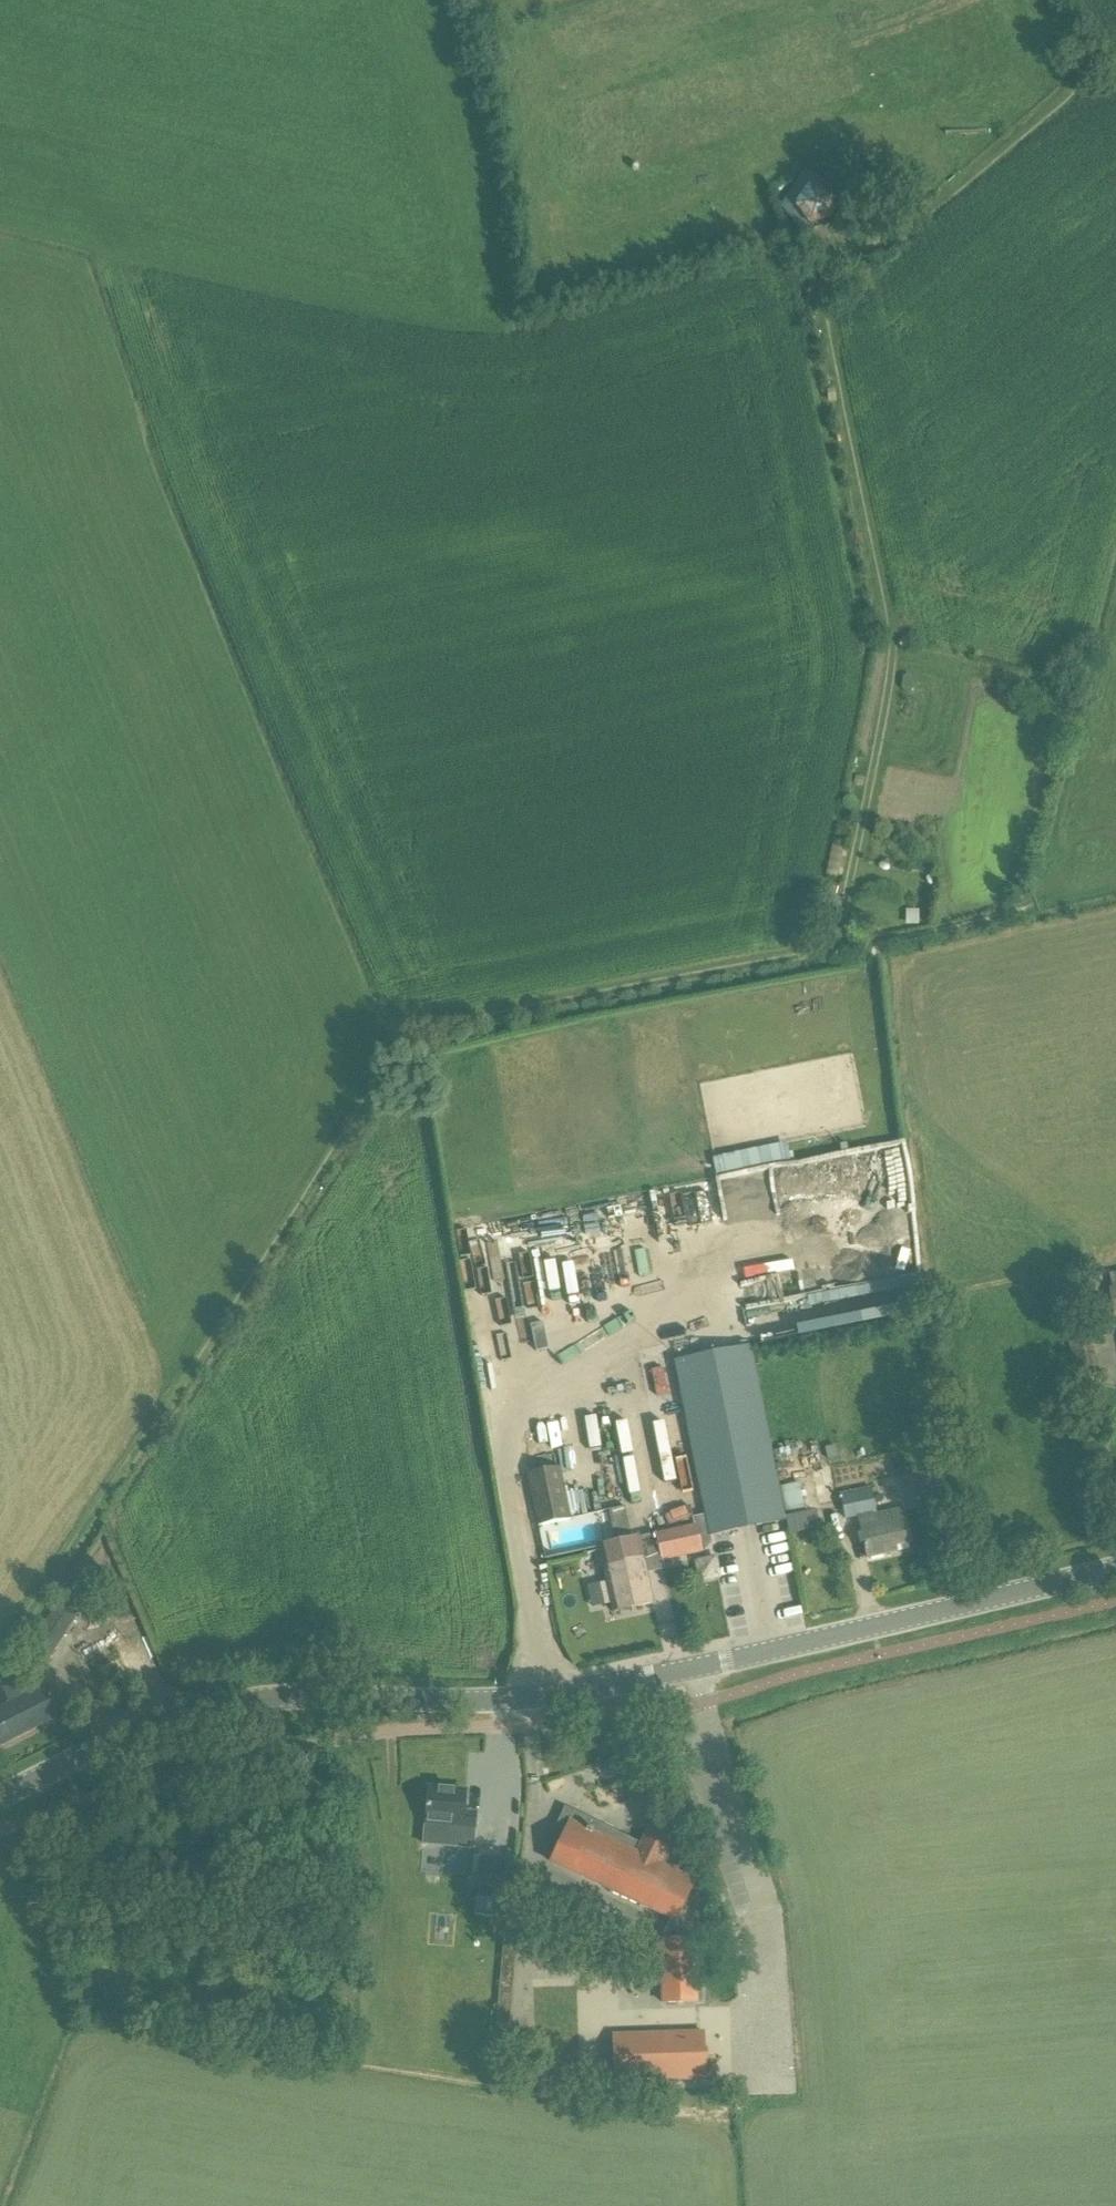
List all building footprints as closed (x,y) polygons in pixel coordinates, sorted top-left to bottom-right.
[(844,219),(844,185),(804,170),(781,206),(803,237),(832,224),(844,219)] [(919,909),(905,908),(904,923),(918,924),(919,909)] [(858,1208),(855,1186),(821,1190),(824,1211),(858,1208)] [(770,1217),(817,1205),(814,1193),(767,1205),(770,1217)] [(603,1273),(615,1273),(613,1247),(601,1247),(603,1273)] [(1064,1325),(1080,1394),(1104,1388),(1088,1320),(1064,1325)] [(751,1348),(675,1363),(707,1518),(695,1521),(697,1528),(657,1536),(663,1561),(663,1562),(703,1553),(699,1538),(710,1536),(710,1537),(786,1522),(751,1348)] [(841,1462),(805,1467),(808,1484),(889,1473),(886,1453),(861,1457),(860,1448),(839,1451),(841,1462)] [(612,1517),(651,1514),(648,1461),(620,1463),(622,1502),(612,1503),(612,1517)] [(537,1525),(570,1519),(560,1467),(527,1473),(537,1525)] [(890,1554),(889,1548),(912,1543),(904,1509),(878,1515),(872,1491),(841,1498),(846,1520),(859,1517),(868,1559),(890,1554)] [(655,1524),(679,1518),(677,1508),(653,1514),(655,1524)] [(657,1536),(600,1548),(614,1613),(654,1605),(645,1565),(663,1561),(657,1536)] [(732,1555),(731,1542),(713,1544),(715,1557),(732,1555)] [(39,1674),(94,1589),(74,1576),(19,1662),(39,1674)] [(1,1747),(58,1718),(36,1674),(4,1690),(11,1704),(0,1710),(0,1746),(1,1747)] [(456,1830),(476,1832),(477,1815),(465,1814),(467,1794),(429,1790),(427,1823),(456,1825),(456,1830)] [(698,2003),(697,1943),(701,1942),(699,1886),(695,1884),(696,1881),(661,1865),(673,1840),(649,1828),(642,1844),(566,1808),(545,1854),(555,1858),(552,1864),(581,1877),(582,1876),(612,1891),(610,1893),(641,1908),(642,1905),(672,1919),(663,1937),(663,1942),(662,1942),(664,2004),(698,2003)] [(504,1861),(480,1859),(478,1896),(501,1898),(504,1861)] [(396,1860),(396,1874),(413,1875),(413,1861),(396,1860)] [(510,1876),(507,1912),(518,1913),(521,1876),(510,1876)] [(506,2053),(510,2014),(498,2013),(494,2052),(506,2053)] [(704,2079),(703,2033),(614,2036),(616,2082),(704,2079)]
